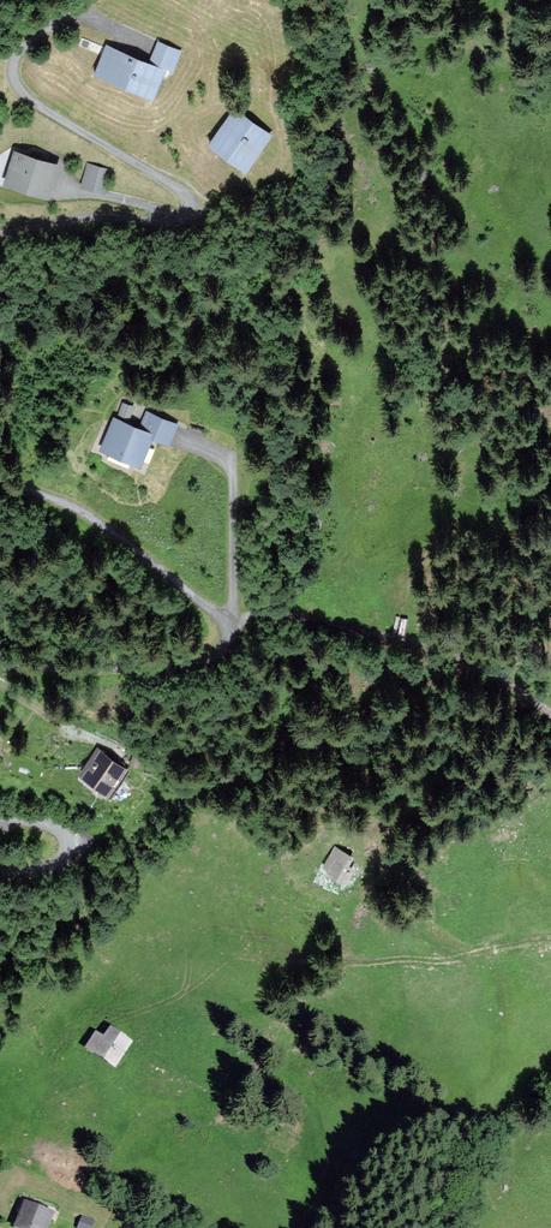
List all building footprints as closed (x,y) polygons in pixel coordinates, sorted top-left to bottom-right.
[(180,50),(158,41),(150,59),(172,68),(180,50)] [(162,68),(107,45),(96,72),(151,94),(162,68)] [(269,133),(235,109),(211,142),(246,167),(269,133)] [(58,163),(15,150),(5,182),(48,195),(58,163)] [(104,192),(110,170),(88,164),(82,186),(104,192)] [(168,443),(175,424),(153,415),(146,412),(140,427),(114,417),(102,449),(139,463),(150,436),(168,443)] [(126,769),(98,749),(81,771),(109,792),(126,769)] [(351,856),(335,847),(324,866),(330,869),(328,873),(344,882),(352,868),(346,865),(351,856)] [(86,1049),(115,1068),(131,1044),(111,1030),(104,1040),(96,1035),(86,1049)] [(52,1215),(25,1204),(16,1227),(17,1227),(47,1227),(52,1215)]
